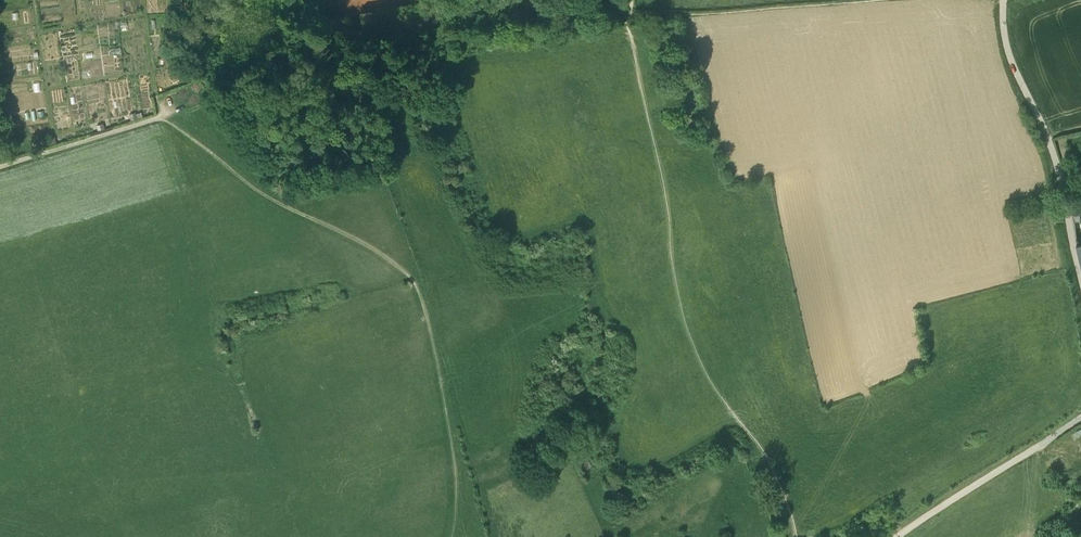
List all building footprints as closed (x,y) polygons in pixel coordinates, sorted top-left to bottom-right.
[(412,7),(423,9),(426,0),(415,0),(412,7)]
